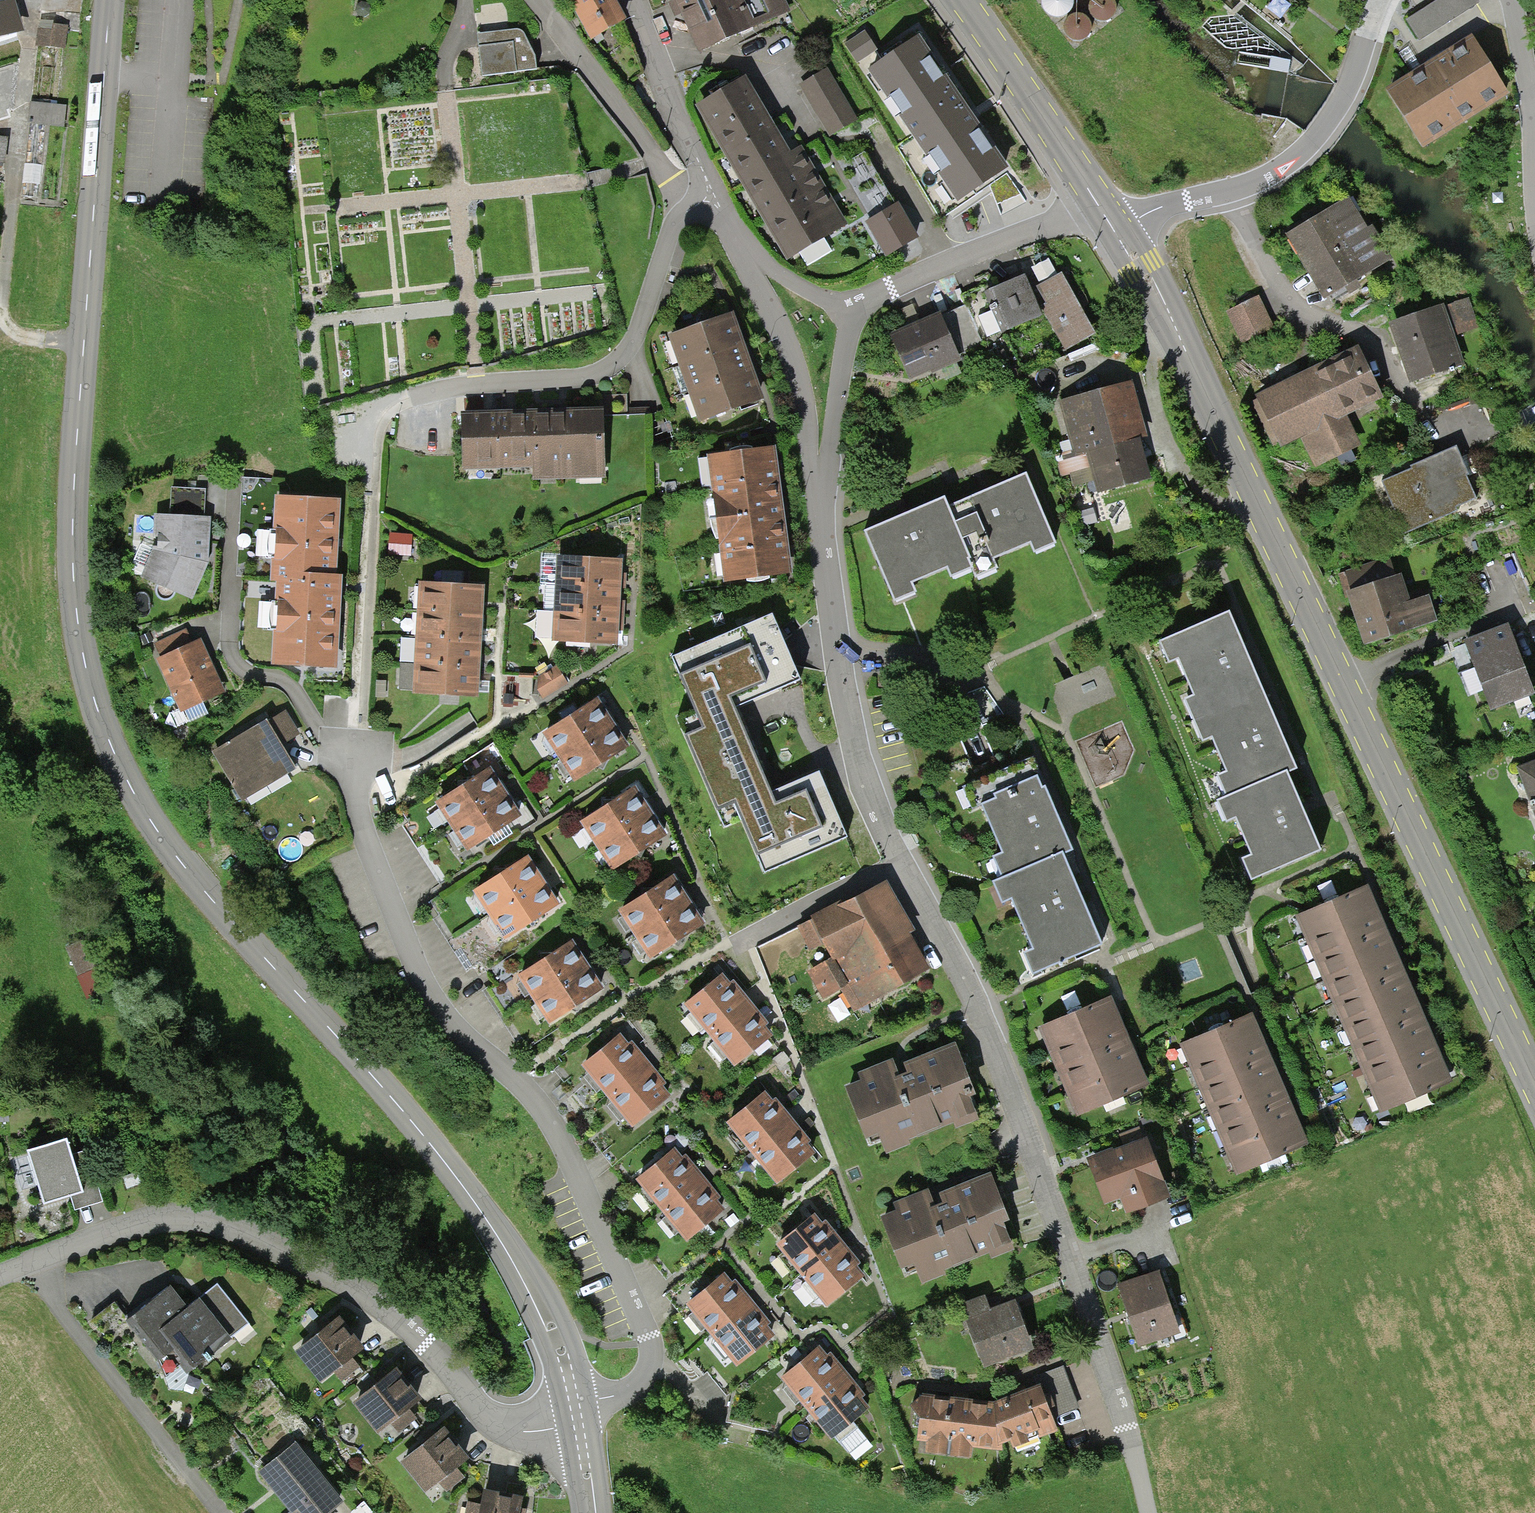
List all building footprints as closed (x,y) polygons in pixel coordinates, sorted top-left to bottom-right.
[(24,28),(15,0),(0,0),(0,36),(24,28)] [(592,42),(627,23),(615,0),(569,0),(592,42)] [(702,51),(790,10),(785,0),(678,0),(702,51)] [(1075,24),(1073,13),(1093,10),(1095,25),(1101,24),(1097,0),(1044,0),(1048,28),(1075,24)] [(1407,21),(1420,41),(1479,3),(1477,0),(1439,0),(1407,21)] [(679,4),(657,11),(677,73),(699,66),(679,4)] [(1486,12),(1422,42),(1429,57),(1493,27),(1486,12)] [(515,30),(477,35),(482,76),(536,70),(535,57),(524,36),(522,32),(519,30),(515,30)] [(870,36),(849,44),(857,64),(878,56),(870,36)] [(1009,167),(920,37),(868,71),(911,136),(897,147),(941,219),(995,182),(992,179),(1009,167)] [(1423,147),(1507,96),(1472,40),(1389,91),(1423,147)] [(800,87),(830,136),(857,120),(827,70),(800,87)] [(745,75),(696,103),(786,260),(800,253),(808,267),(834,252),(825,238),(847,225),(801,145),(789,152),(745,75)] [(33,107),(32,126),(68,127),(68,108),(33,107)] [(6,138),(0,139),(0,157),(10,155),(6,138)] [(1345,191),(1286,228),(1325,292),(1390,252),(1368,217),(1364,220),(1345,191)] [(900,203),(865,223),(885,259),(921,239),(900,203)] [(1039,308),(1041,307),(1064,349),(1094,333),(1063,274),(1031,291),(1025,276),(985,292),(1002,335),(1043,319),(1039,308)] [(1260,293),(1229,308),(1244,340),(1275,325),(1260,293)] [(1469,296),(1447,304),(1457,333),(1479,325),(1469,296)] [(1439,303),(1393,319),(1415,381),(1460,366),(1439,303)] [(891,336),(912,382),(961,361),(956,351),(981,340),(966,306),(954,311),(941,316),(941,314),(891,336)] [(670,338),(701,425),(764,403),(756,382),(748,357),(738,328),(733,316),(670,338)] [(1352,346),(1253,396),(1278,446),(1302,434),(1318,466),(1359,446),(1344,417),(1379,399),(1352,346)] [(1099,493),(1151,479),(1141,440),(1148,438),(1134,384),(1061,404),(1074,451),(1056,456),(1061,475),(1070,473),(1074,486),(1095,480),(1099,493)] [(599,408),(526,411),(528,468),(529,484),(602,481),(599,408)] [(526,411),(490,413),(492,469),(528,468),(526,411)] [(490,413),(458,414),(460,470),(492,469),(490,413)] [(1454,445),(1381,475),(1401,525),(1475,495),(1454,445)] [(708,459),(724,582),(790,574),(774,450),(708,459)] [(943,507),(968,568),(973,579),(993,571),(988,559),(1026,543),(1030,553),(1051,544),(1022,474),(981,491),(943,507)] [(276,653),(339,656),(344,564),(338,563),(342,491),(277,487),(273,570),(280,571),(276,653)] [(862,531),(890,600),(910,592),(906,582),(942,567),(946,577),(968,568),(943,507),(939,499),(902,515),(862,531)] [(156,541),(144,570),(193,591),(210,559),(212,512),(157,508),(156,541)] [(613,559),(551,556),(547,640),(609,643),(610,622),(611,604),(612,579),(613,559)] [(1392,560),(1342,576),(1366,645),(1435,622),(1426,596),(1406,602),(1392,560)] [(476,604),(477,586),(413,584),(408,695),(472,697),(473,679),(474,659),(476,626),(476,604)] [(1506,617),(1462,633),(1487,701),(1531,685),(1506,617)] [(1226,802),(1286,777),(1295,773),(1279,732),(1243,653),(1228,618),(1160,647),(1168,665),(1176,661),(1193,700),(1184,704),(1201,743),(1211,739),(1227,778),(1217,782),(1226,802)] [(768,799),(729,708),(795,680),(770,621),(677,661),(707,732),(691,739),(720,806),(735,799),(765,869),(841,836),(817,778),(768,799)] [(155,640),(185,704),(227,684),(202,631),(192,635),(188,625),(155,640)] [(550,666),(533,677),(532,691),(537,699),(561,683),(550,666)] [(215,743),(245,792),(301,758),(288,736),(302,727),(286,700),(215,743)] [(589,701),(534,736),(565,784),(619,750),(610,736),(599,718),(589,701)] [(1513,762),(1532,811),(1534,810),(1534,754),(1513,762)] [(486,772),(432,806),(463,855),(517,820),(509,808),(494,785),(486,772)] [(1250,881),(1319,852),(1286,777),(1226,802),(1217,806),(1224,824),(1236,819),(1253,859),(1242,863),(1250,881)] [(1001,880),(1064,855),(1072,851),(1055,809),(1046,787),(1041,789),(1037,778),(996,795),(998,800),(983,806),(1003,856),(993,860),(1001,880)] [(629,789),(574,823),(605,871),(659,837),(648,819),(636,800),(629,789)] [(521,855),(467,890),(497,938),(552,904),(543,890),(530,871),(521,855)] [(1031,974),(1101,945),(1078,890),(1064,855),(1001,880),(993,884),(1001,904),(1012,899),(1033,951),(1023,955),(1031,974)] [(666,878),(612,912),(642,960),(697,926),(690,916),(675,892),(666,878)] [(853,1008),(927,969),(908,933),(914,930),(888,880),(798,928),(811,952),(825,945),(834,962),(808,975),(821,999),(842,988),(853,1008)] [(1367,886),(1295,919),(1379,1112),(1453,1080),(1448,1068),(1440,1050),(1430,1028),(1421,1008),(1413,988),(1402,965),(1393,944),(1381,918),(1371,895),(1367,886)] [(565,944),(511,978),(542,1027),(596,992),(587,978),(574,957),(565,944)] [(677,1005),(729,1067),(768,1036),(746,1010),(733,993),(717,973),(677,1005)] [(1111,1000),(1041,1031),(1077,1115),(1148,1084),(1141,1067),(1133,1050),(1123,1028),(1115,1010),(1111,1000)] [(1252,1013),(1181,1044),(1236,1172),(1307,1142),(1301,1128),(1293,1109),(1282,1082),(1277,1073),(1267,1048),(1260,1031),(1252,1013)] [(578,1065),(629,1127),(668,1095),(647,1070),(634,1055),(616,1033),(578,1065)] [(860,1082),(846,1087),(868,1144),(882,1139),(886,1150),(919,1137),(917,1131),(948,1119),(952,1128),(978,1118),(967,1089),(974,1087),(956,1040),(903,1060),(906,1068),(897,1071),(892,1058),(856,1072),(860,1082)] [(722,1124),(773,1183),(812,1150),(792,1126),(776,1108),(761,1090),(722,1124)] [(1148,1137),(1088,1161),(1106,1206),(1120,1200),(1126,1215),(1172,1197),(1148,1137)] [(76,1209),(104,1200),(89,1150),(71,1156),(67,1141),(28,1153),(43,1204),(72,1196),(76,1209)] [(632,1181),(683,1241),(723,1208),(703,1184),(690,1169),(672,1147),(632,1181)] [(901,1203),(887,1208),(909,1265),(923,1259),(927,1270),(960,1258),(958,1251),(989,1240),(993,1248),(1019,1238),(1008,1210),(1015,1207),(997,1161),(944,1181),(947,1188),(938,1192),(933,1179),(897,1193),(901,1203)] [(770,1248),(823,1305),(862,1268),(843,1248),(826,1230),(810,1212),(770,1248)] [(1162,1262),(1121,1277),(1142,1335),(1184,1320),(1162,1262)] [(682,1306),(734,1366),(773,1333),(751,1308),(739,1294),(721,1273),(682,1306)] [(172,1346),(192,1370),(248,1324),(215,1284),(188,1306),(170,1284),(126,1321),(156,1358),(172,1346)] [(1020,1289),(970,1307),(988,1355),(1038,1338),(1020,1289)] [(339,1316),(296,1352),(321,1382),(333,1371),(343,1384),(361,1369),(351,1357),(364,1347),(339,1316)] [(777,1378),(832,1440),(869,1408),(848,1385),(833,1367),(814,1346),(777,1378)] [(993,1391),(920,1385),(919,1427),(931,1429),(929,1441),(974,1446),(976,1436),(1001,1437),(1040,1421),(1044,1429),(1063,1422),(1060,1410),(1083,1400),(1068,1362),(993,1391)] [(399,1370),(356,1405),(380,1435),(393,1425),(403,1437),(421,1422),(411,1410),(424,1400),(399,1370)] [(443,1428),(400,1463),(425,1493),(437,1483),(448,1495),(466,1481),(456,1469),(468,1458),(443,1428)] [(343,1501),(296,1441),(257,1472),(290,1512),(289,1512),(329,1512),(343,1501)] [(524,1491),(485,1485),(483,1499),(470,1497),(468,1512),(521,1512),(524,1491)]
